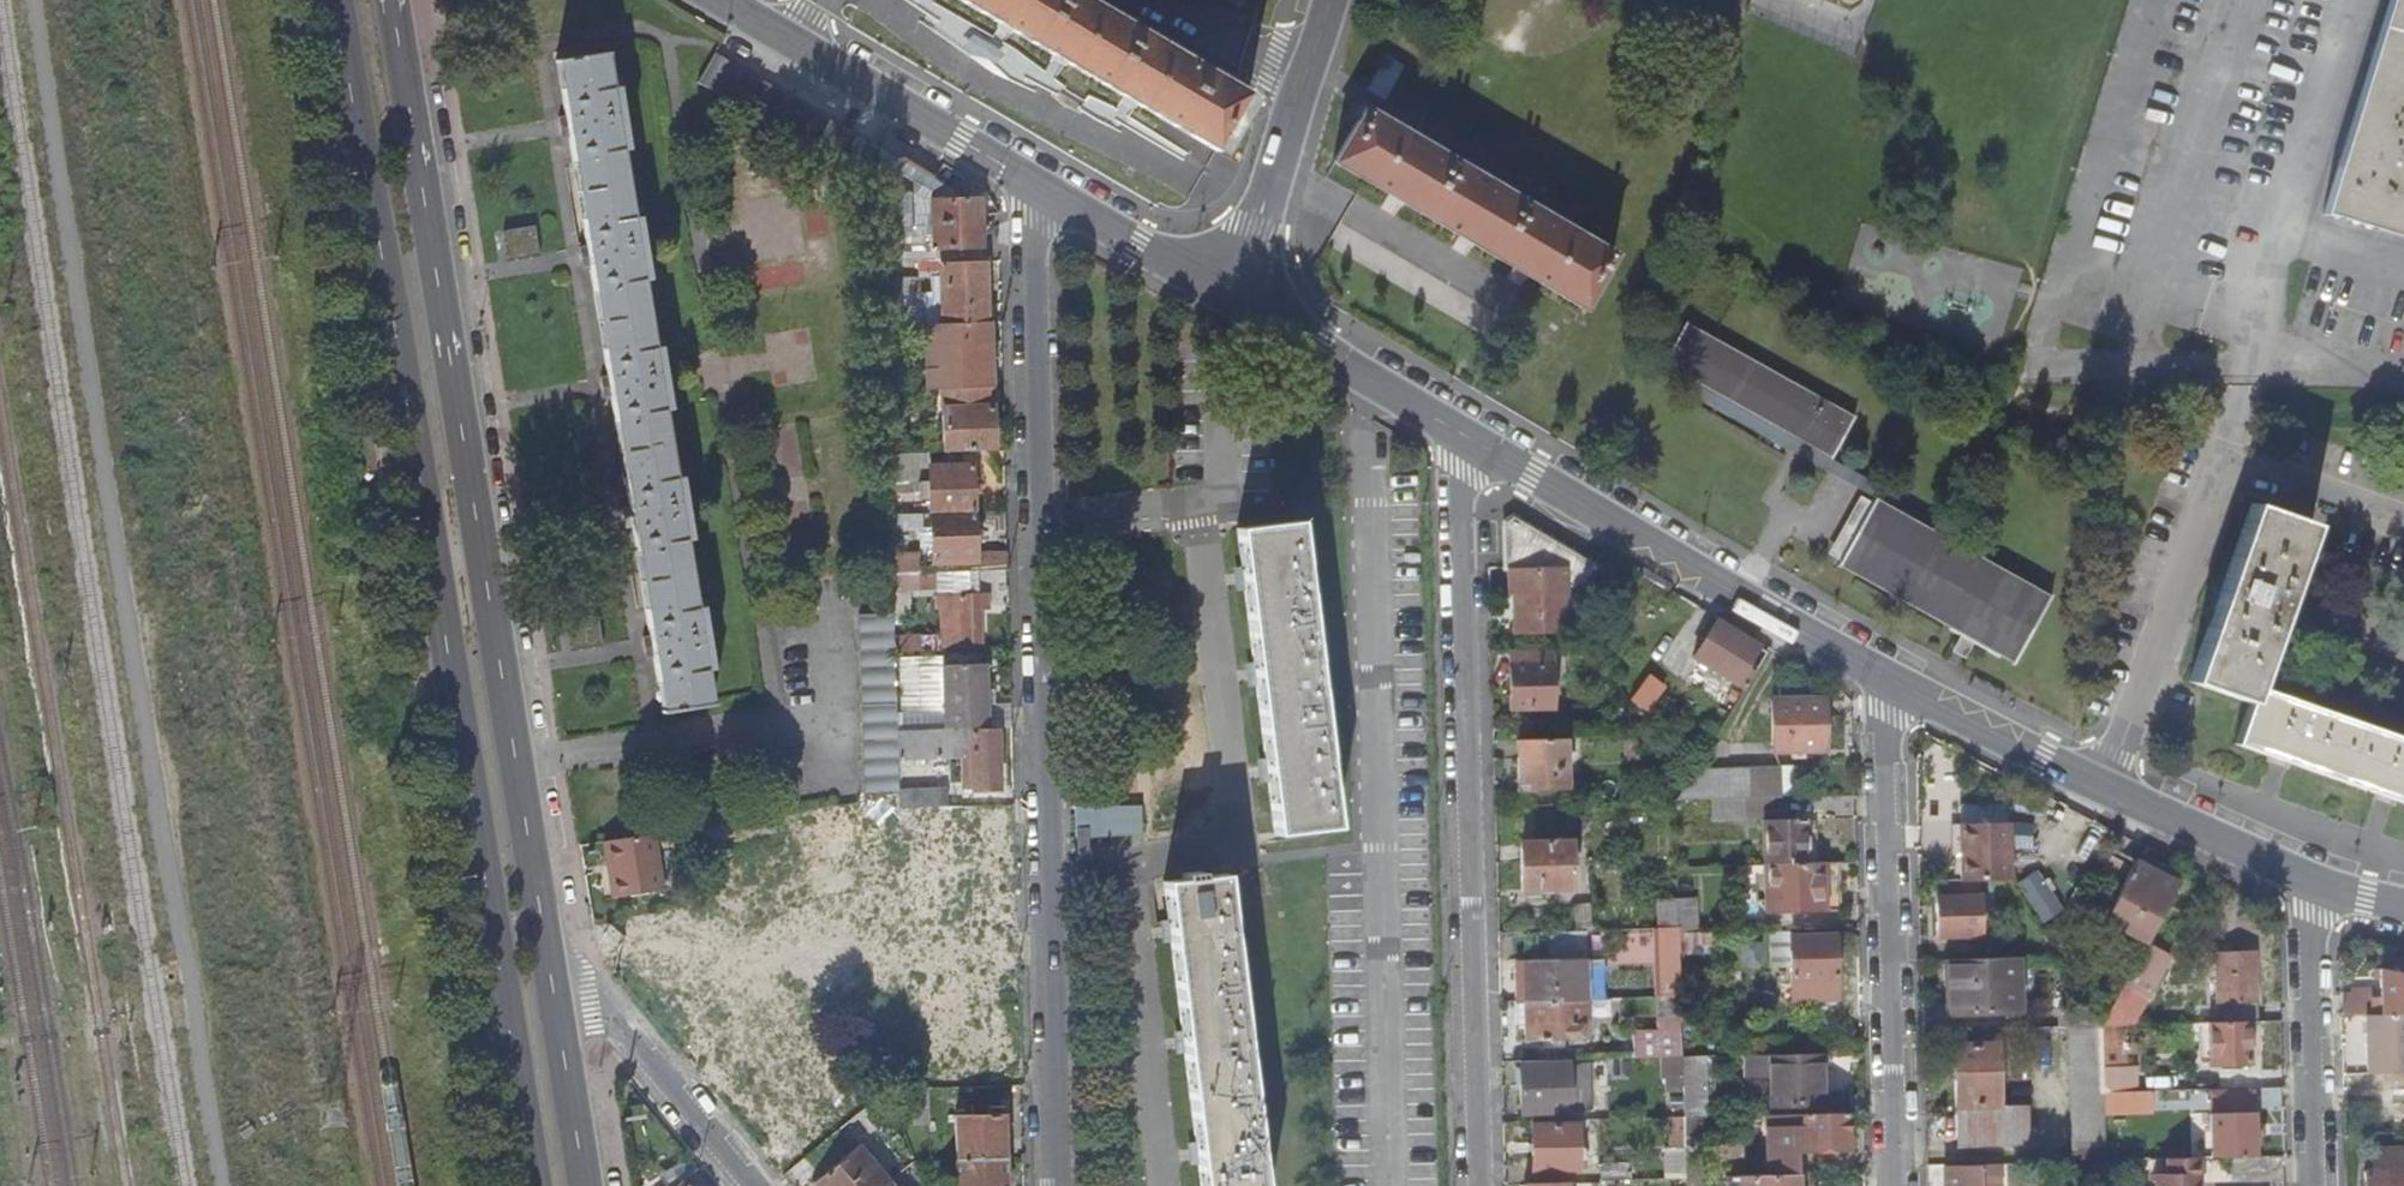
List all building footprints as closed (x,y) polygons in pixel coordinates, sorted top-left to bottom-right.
[(1004,30),(1058,62),(1130,105),(1213,154),(1245,98),(1233,91),(1076,0),(952,0),(1004,30)] [(2323,211),(2403,236),(2403,0),(2388,0),(2323,211)] [(619,87),(612,51),(556,60),(567,130),(588,263),(608,388),(629,518),(650,648),(661,715),(717,706),(712,672),(719,671),(709,608),(701,609),(690,542),(698,540),(687,478),(680,480),(669,412),(677,410),(667,348),(660,348),(649,281),(655,279),(646,218),(639,218),(628,152),(635,148),(625,86),(619,87)] [(854,175),(872,145),(716,53),(698,83),(854,175)] [(1381,98),(1399,65),(1381,55),(1363,88),(1381,98)] [(1361,110),(1330,163),(1392,200),(1463,242),(1518,275),(1526,279),(1579,310),(1611,257),(1572,234),(1361,110)] [(955,192),(880,149),(883,238),(954,236),(955,261),(984,262),(982,201),(955,201),(955,192)] [(500,229),(505,258),(536,253),(531,224),(500,229)] [(987,261),(984,262),(955,261),(922,262),(921,271),(942,271),(942,277),(932,277),(933,308),(945,308),(945,325),(989,324),(987,261)] [(919,278),(884,279),(886,326),(897,326),(921,325),(919,278)] [(1688,379),(1830,458),(1853,414),(1684,321),(1662,365),(1688,379)] [(992,324),(989,324),(945,325),(925,325),(928,391),(944,390),(994,389),(992,324)] [(1895,493),(1830,458),(1688,379),(1683,390),(1874,495),(1889,503),(1895,493)] [(996,450),(994,389),(944,390),(945,452),(996,450)] [(897,422),(897,391),(888,391),(889,423),(897,422)] [(890,454),(899,454),(897,422),(889,423),(890,454)] [(787,477),(785,437),(762,438),(764,478),(787,477)] [(931,515),(976,514),(974,466),(931,467),(930,453),(899,454),(890,454),(890,481),(930,481),(931,515)] [(1829,552),(1841,559),(1870,503),(1859,495),(1829,552)] [(2051,595),(1889,503),(1874,495),(1870,503),(1841,559),(1838,564),(2013,662),(2051,595)] [(2249,699),(2254,685),(2310,524),(2251,502),(2189,678),(2249,699)] [(977,552),(976,514),(931,515),(933,564),(976,562),(977,572),(1009,571),(1008,552),(977,552)] [(1515,522),(1506,527),(1507,572),(1514,571),(1517,633),(1568,632),(1567,584),(1580,593),(1593,567),(1515,522)] [(1299,524),(1239,531),(1276,836),(1337,829),(1299,524)] [(921,574),(893,575),(894,597),(921,596),(921,574)] [(944,651),(984,650),(983,615),(994,615),(993,597),(943,598),(944,651)] [(593,613),(561,620),(568,649),(599,642),(593,613)] [(896,653),(895,615),(859,616),(864,795),(900,794),(899,761),(898,731),(896,653)] [(1744,691),(1766,654),(1716,625),(1694,662),(1744,691)] [(1553,710),(1552,666),(1510,667),(1511,710),(1553,710)] [(969,730),(988,729),(986,667),(943,668),(945,730),(969,730)] [(1644,714),(1665,687),(1645,673),(1625,700),(1644,714)] [(1806,684),(1782,685),(1783,702),(1770,702),(1771,753),(1821,753),(1820,701),(1806,702),(1806,684)] [(2254,685),(2249,699),(2234,740),(2277,755),(2386,794),(2403,800),(2403,738),(2254,685)] [(1000,792),(998,729),(992,729),(992,733),(968,734),(969,730),(945,730),(898,731),(899,761),(963,759),(964,792),(1000,792)] [(1639,763),(1639,737),(1627,737),(1627,762),(1639,763)] [(1568,790),(1568,740),(1518,740),(1519,783),(1532,784),(1531,791),(1568,790)] [(1694,774),(1676,804),(1721,802),(1742,801),(1780,800),(1780,772),(1694,774)] [(958,792),(900,794),(900,797),(900,808),(958,807),(958,792)] [(966,825),(966,807),(958,807),(900,808),(900,797),(889,798),(889,822),(901,822),(901,826),(966,825)] [(1742,801),(1721,802),(1722,822),(1742,821),(1742,801)] [(858,802),(855,803),(856,960),(886,960),(885,807),(858,802)] [(1142,837),(1138,806),(1068,805),(1070,839),(1142,837)] [(696,829),(701,861),(737,855),(750,942),(802,936),(789,839),(754,844),(737,846),(734,822),(696,829)] [(1762,866),(1819,865),(1819,846),(1814,846),(1815,823),(1762,824),(1762,866)] [(1961,824),(1961,881),(2009,879),(2011,823),(1961,824)] [(976,885),(981,886),(980,833),(919,834),(920,887),(928,887),(976,885)] [(654,836),(603,843),(611,901),(662,893),(654,836)] [(1574,890),(1573,842),(1522,844),(1523,893),(1574,890)] [(2120,861),(2109,855),(2093,886),(2104,893),(2093,916),(2100,920),(2097,925),(2120,937),(2123,932),(2146,942),(2176,883),(2165,876),(2168,869),(2159,864),(2154,872),(2123,855),(2120,861)] [(1840,913),(1839,865),(1819,865),(1762,866),(1764,914),(1840,913)] [(2012,883),(2040,923),(2062,908),(2035,867),(2012,883)] [(1201,872),(1185,874),(1185,881),(1165,883),(1202,1185),(1263,1185),(1224,876),(1202,879),(1201,872)] [(977,932),(976,885),(928,887),(929,939),(936,938),(968,938),(969,932),(977,932)] [(900,888),(889,888),(890,964),(903,965),(936,964),(936,938),(929,939),(901,938),(900,888)] [(1978,896),(1938,897),(1938,938),(1979,937),(1978,896)] [(1679,930),(1678,902),(1661,902),(1661,930),(1679,930)] [(1698,902),(1678,902),(1679,930),(1679,936),(1698,935),(1698,902)] [(1679,930),(1661,930),(1658,930),(1657,953),(1680,953),(1679,936),(1679,930)] [(1590,932),(1556,933),(1556,950),(1590,950),(1590,932)] [(1790,933),(1773,934),(1774,968),(1792,968),(1793,1002),(1836,1001),(1835,938),(1790,939),(1790,933)] [(1717,956),(1717,935),(1698,935),(1679,936),(1680,953),(1680,956),(1717,956)] [(2148,997),(2170,955),(2146,942),(2123,985),(2148,997)] [(2247,1022),(2257,1021),(2255,950),(2204,951),(2205,975),(2215,976),(2217,1022),(2247,1022)] [(1994,957),(1944,959),(1945,1015),(1952,1015),(1952,1029),(2023,1027),(2067,1026),(2102,1025),(2073,978),(2055,978),(2055,1013),(1996,1015),(1994,957)] [(1524,961),(1525,1002),(1587,1001),(1586,960),(1524,961)] [(1000,980),(1000,962),(936,964),(903,965),(903,976),(951,975),(951,981),(1000,980)] [(2380,969),(2380,1015),(2403,1014),(2403,973),(2380,969)] [(668,1009),(702,1050),(739,1018),(707,978),(668,1009)] [(2371,997),(2341,997),(2342,1015),(2366,1015),(2371,1015),(2371,997)] [(1587,1001),(1525,1002),(1526,1042),(1588,1041),(1587,1001)] [(1000,1002),(953,1003),(953,1067),(1002,1065),(1000,1002)] [(2380,1015),(2371,1015),(2366,1015),(2368,1074),(2390,1074),(2403,1073),(2403,1014),(2380,1015)] [(2247,1062),(2247,1022),(2217,1022),(2195,1023),(2195,1062),(2247,1062)] [(2115,1025),(2102,1025),(2103,1046),(2115,1046),(2115,1025)] [(1645,1060),(1682,1060),(1682,1042),(1645,1042),(1645,1060)] [(801,1088),(765,1043),(724,1077),(760,1122),(801,1088)] [(1957,1147),(2025,1145),(2024,1103),(2001,1103),(1999,1043),(1952,1044),(1953,1105),(1955,1106),(1957,1147)] [(1820,1097),(1820,1056),(1749,1058),(1750,1080),(1775,1079),(1777,1107),(1797,1107),(1797,1117),(1847,1115),(1863,1115),(1863,1097),(1820,1097)] [(1706,1119),(1704,1059),(1682,1060),(1684,1120),(1702,1119),(1706,1119)] [(1569,1100),(1568,1065),(1520,1066),(1521,1115),(1551,1114),(1550,1100),(1569,1100)] [(2134,1066),(2103,1067),(2104,1092),(2135,1091),(2134,1066)] [(2390,1074),(2392,1134),(2403,1133),(2403,1073),(2390,1074)] [(2254,1125),(2253,1089),(2198,1090),(2198,1114),(2209,1114),(2209,1157),(2231,1157),(2255,1156),(2254,1138),(2263,1138),(2263,1125),(2254,1125)] [(888,1104),(882,1096),(872,1104),(879,1112),(888,1104)] [(1847,1115),(1797,1117),(1780,1117),(1780,1156),(1796,1155),(1805,1155),(1806,1150),(1847,1148),(1847,1115)] [(956,1161),(1006,1159),(1005,1116),(955,1118),(956,1161)] [(1780,1156),(1780,1117),(1767,1117),(1767,1156),(1780,1156)] [(2357,1117),(2344,1117),(2345,1135),(2358,1135),(2357,1117)] [(1702,1119),(1684,1120),(1685,1151),(1686,1179),(1704,1179),(1702,1119)] [(1685,1151),(1684,1120),(1670,1120),(1671,1151),(1685,1151)] [(1570,1123),(1532,1124),(1533,1172),(1580,1171),(1580,1152),(1571,1152),(1570,1123)] [(889,1183),(858,1146),(812,1184),(813,1185),(885,1185),(889,1183)] [(2373,1148),(2372,1172),(2363,1171),(2363,1185),(2403,1185),(2403,1148),(2373,1148)] [(1796,1177),(1796,1155),(1780,1156),(1767,1156),(1768,1177),(1796,1177)] [(2266,1155),(2255,1156),(2231,1157),(2231,1177),(2266,1176),(2266,1155)] [(2197,1158),(2164,1158),(2164,1173),(2152,1174),(2152,1185),(2198,1185),(2197,1158)] [(1006,1159),(956,1161),(957,1185),(1007,1185),(1006,1159)] [(1602,1164),(1601,1182),(1633,1181),(1633,1164),(1602,1164)] [(1999,1165),(1977,1165),(1977,1168),(1942,1169),(1943,1185),(2000,1185),(1999,1165)] [(1796,1177),(1768,1177),(1741,1178),(1741,1185),(1797,1185),(1796,1177)]
